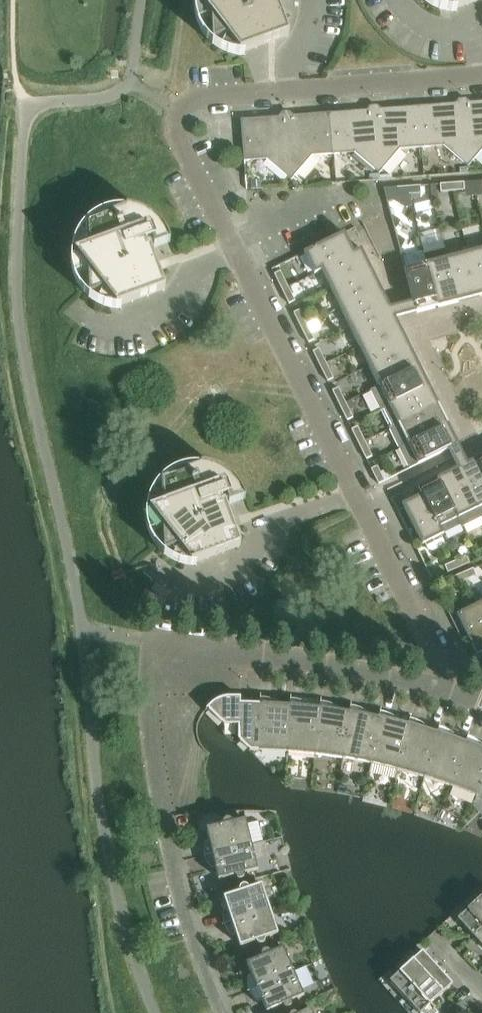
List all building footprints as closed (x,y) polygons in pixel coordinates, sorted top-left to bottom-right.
[(188,3),(189,13),(192,24),(197,34),(203,43),(211,51),(220,56),(232,58),(240,56),(239,55),(227,39),(213,44),(210,46),(205,42),(197,30),(195,23),(211,18),(199,2),(198,1),(190,0),(188,0),(188,3)] [(198,1),(199,2),(211,18),(213,44),(227,39),(239,55),(240,56),(289,38),(275,0),(201,0),(198,1)] [(423,8),(432,13),(444,15),(451,14),(451,13),(450,11),(442,0),(426,0),(424,1),(423,3),(419,0),(415,0),(423,8)] [(450,11),(451,13),(481,1),(481,0),(442,0),(450,11)] [(470,103),(466,99),(463,100),(468,168),(481,151),(481,102),(470,103)] [(468,168),(463,100),(459,100),(455,104),(418,107),(422,148),(443,147),(468,168)] [(379,174),(374,106),(370,107),(367,110),(330,113),(333,155),(355,153),(379,174)] [(422,148),(418,107),(381,109),(377,106),(374,106),(379,174),(400,150),(422,148)] [(291,181),(285,113),(282,113),(279,117),(241,120),(244,162),(266,160),(291,181)] [(333,155),(330,113),(293,116),(289,113),(285,113),(291,181),(312,157),(333,155)] [(465,191),(464,183),(452,184),(453,192),(465,191)] [(453,192),(452,184),(440,185),(441,193),(453,192)] [(421,194),(420,186),(408,187),(409,195),(421,194)] [(409,195),(408,187),(396,188),(397,196),(409,195)] [(144,245),(152,242),(154,249),(170,243),(168,240),(167,237),(165,234),(163,231),(161,228),(158,225),(155,222),(153,219),(147,216),(143,213),(140,212),(138,211),(132,210),(129,209),(126,209),(126,211),(86,226),(87,250),(75,254),(75,255),(88,272),(89,297),(104,292),(116,308),(116,309),(165,291),(150,248),(146,249),(144,245)] [(423,236),(429,261),(448,256),(442,231),(423,236)] [(314,275),(322,271),(321,270),(351,255),(350,254),(354,252),(344,233),(304,253),(314,275)] [(322,271),(331,290),(371,269),(361,249),(354,252),(350,254),(351,255),(321,270),(322,271)] [(468,253),(479,297),(481,296),(481,249),(468,253)] [(468,253),(447,258),(459,302),(479,297),(468,253)] [(447,258),(426,264),(437,304),(438,307),(459,302),(447,258)] [(413,302),(402,305),(404,316),(438,307),(437,304),(426,264),(404,269),(413,302)] [(331,290),(340,309),(381,289),(371,269),(331,290)] [(274,275),(281,290),(287,287),(280,272),(274,275)] [(295,302),(287,287),(281,290),(289,305),(295,302)] [(340,309),(350,328),(391,308),(390,308),(381,289),(340,309)] [(396,318),(404,316),(402,305),(390,308),(391,308),(350,328),(360,348),(400,327),(396,318)] [(293,314),(301,329),(307,326),(299,311),(293,314)] [(314,341),(307,326),(301,329),(308,344),(314,341)] [(360,348),(369,367),(410,347),(400,327),(360,348)] [(369,367),(379,387),(420,366),(410,347),(369,367)] [(313,353),(320,367),(326,364),(319,349),(313,353)] [(333,379),(326,364),(320,367),(327,382),(333,379)] [(389,406),(426,388),(429,386),(420,366),(379,387),(370,391),(380,411),(389,406)] [(429,386),(426,388),(389,406),(380,411),(389,430),(439,405),(429,386)] [(332,392),(339,406),(346,403),(338,389),(332,392)] [(353,418),(346,403),(339,406),(347,421),(353,418)] [(399,449),(408,445),(448,425),(439,405),(389,430),(399,449)] [(448,425),(408,445),(399,449),(409,470),(449,450),(453,459),(463,454),(448,425)] [(351,430),(359,445),(365,442),(357,427),(351,430)] [(372,457),(365,442),(359,445),(366,460),(372,457)] [(479,462),(477,459),(468,463),(463,454),(453,459),(457,468),(458,468),(481,518),(481,469),(479,462)] [(219,502),(227,499),(229,506),(245,500),(243,496),(241,492),(239,489),(237,486),(236,484),(233,481),(231,479),(227,476),(226,475),(221,472),(219,471),(214,469),(210,467),(207,467),(205,466),(201,466),(201,468),(161,483),(162,507),(149,511),(150,512),(163,528),(164,554),(178,549),(191,565),(190,565),(191,566),(240,548),(224,505),(221,506),(219,502)] [(378,485),(384,482),(377,467),(371,470),(378,485)] [(440,482),(462,526),(463,528),(481,519),(481,518),(458,468),(457,468),(438,478),(440,482)] [(439,528),(440,528),(444,535),(462,526),(440,482),(438,478),(418,488),(421,495),(423,499),(424,498),(439,528)] [(444,535),(440,528),(439,528),(424,498),(423,499),(421,495),(402,505),(422,545),(424,545),(427,551),(431,553),(444,546),(445,542),(442,536),(444,535)] [(467,557),(456,561),(459,569),(470,564),(467,557)] [(448,574),(459,569),(456,561),(445,566),(448,574)] [(476,576),(473,569),(462,574),(465,581),(476,576)] [(465,581),(462,574),(451,578),(454,586),(465,581)] [(477,605),(457,615),(475,652),(481,649),(481,615),(477,605)] [(250,752),(260,752),(261,704),(260,704),(241,704),(241,698),(230,697),(226,698),(223,698),(221,699),(219,700),(216,701),(212,704),(211,705),(204,712),(205,713),(208,710),(224,726),(236,726),(238,728),(238,740),(250,752)] [(260,752),(288,753),(291,706),(290,706),(260,703),(260,704),(261,704),(260,752)] [(288,753),(315,755),(321,708),(320,708),(290,705),(290,706),(291,706),(288,753)] [(315,755),(343,759),(351,713),(349,712),(320,707),(320,708),(321,708),(315,755)] [(343,759),(370,764),(380,718),(379,718),(349,711),(349,712),(351,713),(343,759)] [(370,764),(397,771),(409,725),(408,725),(379,717),(379,718),(380,718),(370,764)] [(397,771),(424,778),(439,733),(437,733),(408,724),(408,725),(409,725),(397,771)] [(424,778),(451,787),(467,743),(465,742),(437,732),(437,733),(439,733),(424,778)] [(476,797),(481,784),(481,748),(466,742),(465,742),(467,743),(451,787),(476,797)] [(222,825),(222,826),(206,829),(209,841),(206,842),(209,856),(251,846),(245,820),(232,823),(232,822),(231,821),(230,821),(229,820),(228,820),(227,820),(226,820),(224,820),(224,821),(223,822),(222,823),(222,825)] [(257,871),(251,846),(209,856),(212,869),(215,868),(218,880),(234,877),(235,878),(235,879),(236,880),(237,880),(239,880),(240,880),(241,880),(242,880),(243,879),(244,878),(244,877),(244,875),(244,874),(257,871)] [(239,892),(239,893),(223,898),(227,910),(224,911),(228,924),(270,910),(261,885),(249,890),(248,889),(247,888),(246,887),(245,886),(244,886),(243,886),(242,887),(241,887),(240,888),(239,889),(239,890),(239,892)] [(481,928),(481,897),(479,900),(475,895),(466,903),(470,908),(457,920),(472,937),(481,928)] [(278,935),(270,910),(228,924),(232,937),(236,936),(240,947),(255,942),(256,944),(257,944),(258,945),(259,946),(260,946),(261,946),(262,945),(263,945),(264,944),(265,943),(265,942),(265,940),(265,939),(278,935)] [(472,937),(481,947),(481,928),(472,937)] [(261,957),(261,958),(246,964),(251,976),(248,977),(253,990),(293,973),(283,949),(270,954),(270,953),(269,952),(268,951),(267,951),(266,951),(264,951),(263,952),(262,952),(262,953),(261,954),(261,956),(261,957)] [(389,982),(404,998),(437,968),(422,952),(409,964),(405,959),(396,967),(400,972),(389,982)] [(437,968),(404,998),(418,1012),(422,1012),(431,1005),(435,1010),(444,1002),(439,997),(453,985),(437,968)] [(304,997),(293,973),(253,990),(258,1003),(262,1001),(267,1012),(282,1006),(283,1007),(283,1008),(284,1008),(286,1009),(287,1009),(288,1009),(289,1008),(290,1007),(291,1007),(291,1005),(292,1004),(291,1003),(291,1002),(304,997)]
